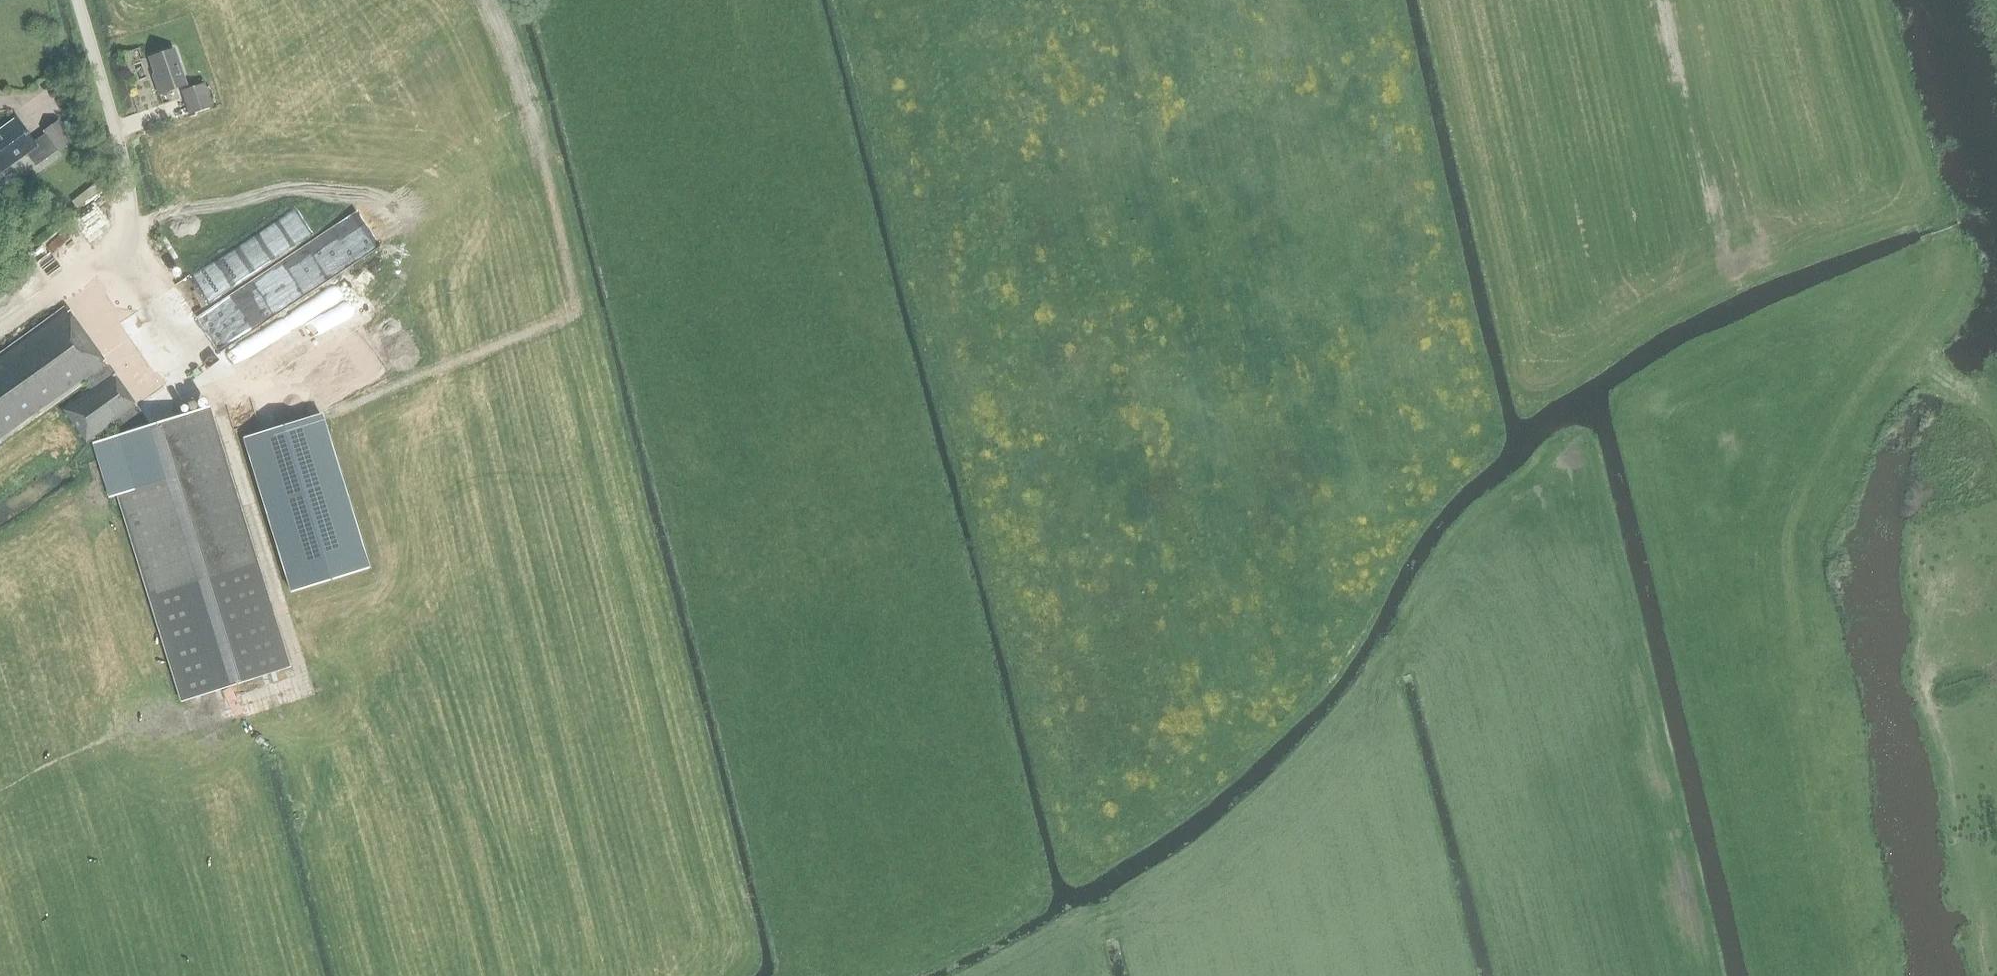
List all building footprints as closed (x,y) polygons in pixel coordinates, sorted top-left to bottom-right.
[(173,50),(148,59),(156,82),(154,83),(159,95),(186,86),(173,50)] [(212,106),(204,83),(180,90),(188,114),(212,106)] [(71,142),(56,122),(44,130),(46,132),(32,142),(16,120),(0,132),(0,171),(25,153),(35,166),(58,150),(59,151),(71,142)] [(245,245),(258,268),(283,253),(281,249),(298,240),(286,220),(245,245)] [(64,305),(0,351),(0,442),(85,382),(90,389),(59,410),(84,444),(112,423),(117,434),(91,443),(108,497),(115,495),(180,701),(288,667),(206,407),(149,425),(64,305)] [(319,414),(243,438),(290,591),(367,567),(319,414)]
